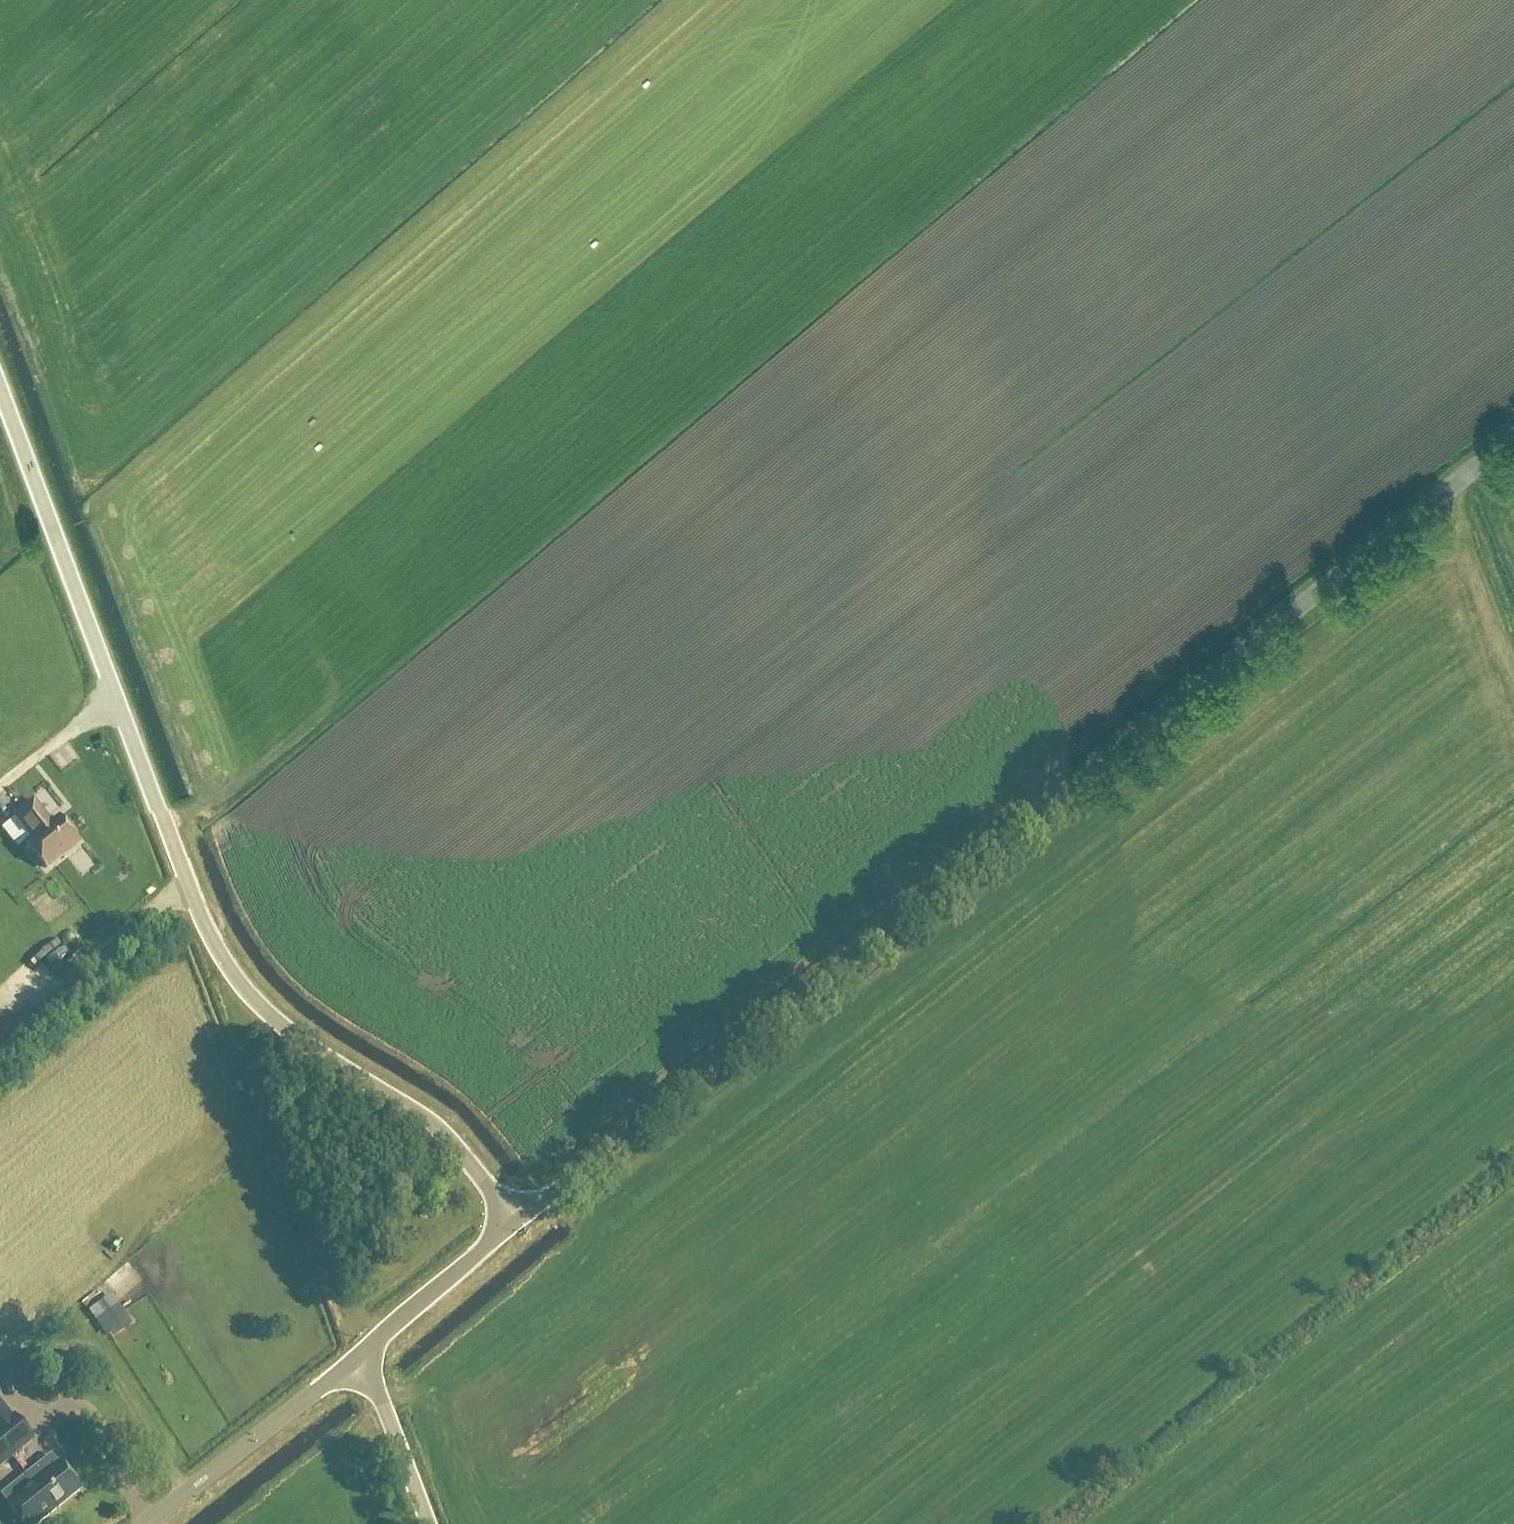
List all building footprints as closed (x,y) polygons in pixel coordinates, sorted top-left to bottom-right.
[(32,802),(13,817),(31,839),(25,844),(45,869),(78,843),(58,818),(50,824),(32,802)] [(108,1334),(127,1320),(118,1306),(109,1312),(102,1302),(92,1310),(108,1334)] [(32,1441),(13,1417),(0,1427),(0,1466),(32,1441)] [(25,1477),(1,1497),(7,1504),(6,1506),(20,1523),(38,1523),(49,1515),(50,1516),(58,1509),(57,1509),(80,1491),(58,1464),(56,1465),(50,1457),(25,1477)]
